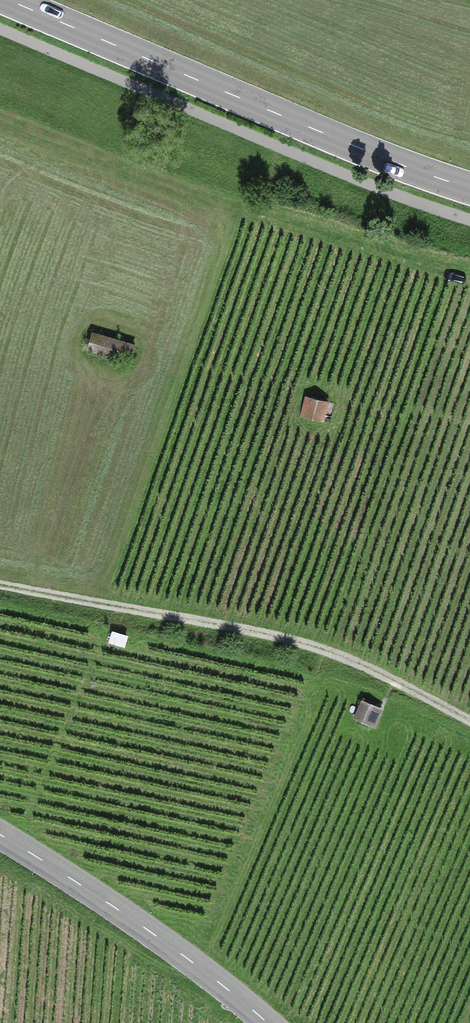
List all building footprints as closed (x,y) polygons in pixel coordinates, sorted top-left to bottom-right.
[(135,340),(90,329),(85,351),(130,362),(135,340)] [(328,401),(303,395),(298,418),(322,424),(328,401)] [(125,633),(106,628),(102,643),(121,648),(125,633)] [(381,705),(357,694),(346,717),(370,728),(381,705)]
